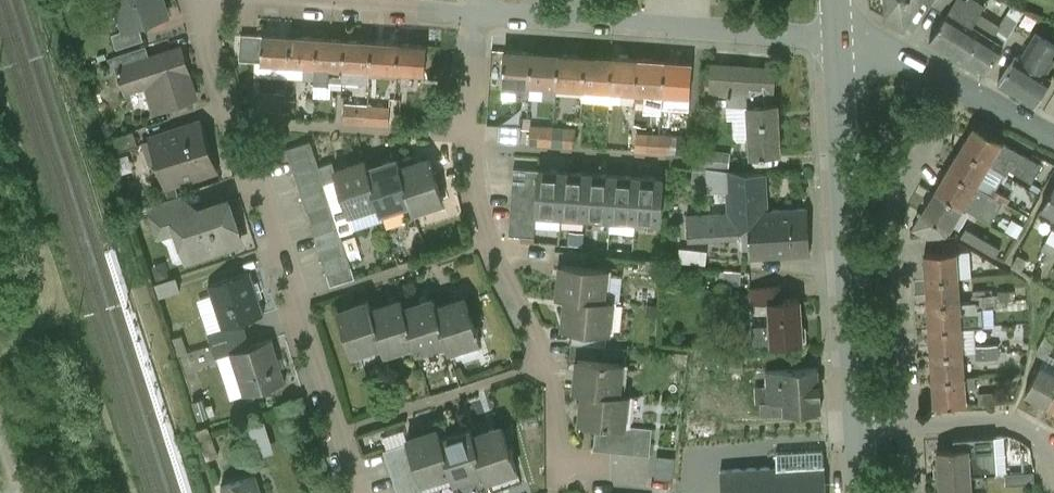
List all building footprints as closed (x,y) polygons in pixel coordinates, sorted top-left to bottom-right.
[(125,25),(125,26),(140,21),(169,12),(165,0),(116,0),(125,25)] [(888,8),(903,18),(915,0),(888,0),(888,8)] [(949,4),(965,14),(974,0),(952,0),(949,4)] [(947,46),(968,15),(965,14),(949,4),(930,35),(947,46)] [(968,15),(947,46),(965,57),(984,26),(968,15)] [(140,21),(125,26),(125,25),(112,29),(117,44),(144,35),(140,21)] [(1036,28),(1020,54),(1045,70),(1053,56),(1053,39),(1036,28)] [(263,31),(242,30),(240,55),(262,57),(263,31)] [(291,32),(264,30),(263,31),(262,57),(289,58),(291,32)] [(318,33),(291,32),(289,58),(316,60),(318,33)] [(345,35),(318,33),(316,60),(315,76),(329,77),(330,75),(343,75),(345,35)] [(373,37),(345,35),(343,75),(369,77),(371,64),(373,37)] [(399,39),(373,37),(371,64),(398,65),(399,39)] [(426,40),(399,39),(398,65),(425,67),(426,40)] [(147,41),(114,51),(118,64),(151,53),(147,41)] [(151,53),(118,64),(118,65),(119,65),(120,68),(123,67),(129,86),(150,79),(158,104),(195,92),(180,44),(151,53)] [(532,47),(505,45),(502,85),(517,86),(516,93),(529,94),(530,79),(532,47)] [(559,49),(532,47),(530,79),(544,80),(543,94),(556,95),(557,81),(559,49)] [(586,51),(559,49),(557,81),(584,83),(586,51)] [(612,53),(586,51),(584,83),(610,85),(612,53)] [(1020,54),(1015,51),(999,78),(1034,100),(1051,73),(1045,70),(1020,54)] [(639,54),(612,53),(610,85),(637,86),(639,54)] [(665,56),(639,54),(637,86),(636,94),(647,95),(647,102),(662,103),(663,88),(665,56)] [(693,58),(665,56),(663,88),(691,90),(693,58)] [(752,100),(775,99),(774,86),(775,86),(777,65),(714,61),(712,87),(751,90),(752,100)] [(271,94),(259,93),(257,112),(270,113),(271,94)] [(282,95),(271,94),(270,113),(281,113),(282,95)] [(357,99),(345,98),(343,117),(355,118),(357,99)] [(368,100),(357,99),(355,118),(366,119),(368,100)] [(775,99),(752,100),(750,100),(753,151),(762,150),(762,151),(767,151),(767,148),(781,147),(779,99),(775,99)] [(379,101),(368,100),(366,119),(378,120),(379,101)] [(391,101),(379,101),(378,120),(389,120),(391,101)] [(203,116),(150,133),(163,174),(195,164),(197,171),(218,164),(203,116)] [(501,119),(500,135),(523,135),(523,119),(501,119)] [(542,121),(531,120),(529,139),(541,140),(542,121)] [(1037,157),(974,120),(961,142),(989,159),(1004,168),(1008,161),(1027,172),(1037,157)] [(554,122),(542,121),(541,140),(552,140),(554,122)] [(565,123),(554,122),(552,140),(564,141),(565,123)] [(577,124),(565,123),(564,141),(575,142),(577,124)] [(649,128),(638,127),(637,146),(648,147),(649,128)] [(660,129),(649,128),(648,147),(659,148),(660,129)] [(686,148),(687,129),(673,128),(673,148),(686,148)] [(672,130),(660,129),(659,148),(671,149),(672,130)] [(311,134),(286,142),(290,154),(315,146),(311,134)] [(989,159),(961,142),(948,164),(976,180),(989,159)] [(728,148),(703,145),(701,160),(727,163),(728,148)] [(315,146),(290,154),(294,166),(319,159),(315,146)] [(401,164),(400,164),(411,197),(410,197),(412,205),(443,195),(429,154),(401,164)] [(398,156),(368,165),(381,206),(410,197),(411,197),(400,164),(401,164),(398,156)] [(332,157),(320,161),(323,172),(325,178),(337,174),(335,167),(332,157)] [(365,157),(335,167),(337,174),(348,208),(350,207),(356,224),(384,215),(381,206),(368,165),(365,157)] [(319,159),(294,166),(298,180),(323,172),(320,161),(319,159)] [(767,169),(727,165),(695,162),(694,178),(709,178),(711,210),(750,208),(769,206),(767,169)] [(540,165),(514,163),(513,177),(539,178),(540,165)] [(976,180),(948,164),(935,186),(963,202),(987,216),(995,203),(983,195),(987,187),(976,180)] [(564,167),(540,165),(539,178),(538,192),(537,205),(537,209),(561,211),(564,167)] [(589,169),(564,167),(561,211),(586,212),(589,169)] [(614,171),(589,169),(586,212),(611,214),(614,171)] [(638,172),(614,171),(611,214),(636,216),(638,172)] [(323,172),(298,180),(302,193),(327,185),(325,178),(323,172)] [(663,174),(638,172),(636,216),(660,217),(663,174)] [(539,178),(513,177),(512,190),(538,192),(539,178)] [(1041,204),(1053,211),(1053,180),(1041,204)] [(1009,192),(990,181),(987,187),(1005,198),(1009,192)] [(327,185),(302,193),(306,206),(331,198),(327,185)] [(963,202),(935,186),(922,208),(950,225),(963,202)] [(538,192),(512,190),(511,203),(537,205),(538,192)] [(177,191),(150,199),(160,229),(179,223),(176,213),(184,211),(177,191)] [(184,211),(176,213),(179,223),(189,254),(242,237),(229,196),(184,211)] [(331,198),(306,206),(310,219),(335,211),(331,198)] [(537,205),(511,203),(510,216),(536,218),(537,209),(537,205)] [(769,206),(750,208),(751,231),(752,251),(811,247),(811,244),(810,245),(808,207),(809,207),(809,204),(769,206)] [(711,210),(687,211),(688,234),(751,231),(750,208),(711,210)] [(950,225),(922,208),(913,224),(927,233),(946,232),(950,225)] [(335,211),(310,219),(314,231),(339,223),(335,211)] [(536,218),(510,216),(509,230),(535,232),(536,218)] [(339,223),(314,231),(318,244),(343,236),(339,223)] [(977,230),(966,223),(961,231),(973,238),(977,230)] [(989,237),(977,230),(973,238),(984,245),(989,237)] [(1047,234),(1041,243),(1053,250),(1053,248),(1053,238),(1047,234)] [(343,236),(318,244),(322,257),(347,249),(343,236)] [(956,237),(942,238),(943,248),(956,247),(956,237)] [(1000,244),(989,237),(984,245),(995,252),(1000,244)] [(587,248),(555,245),(553,259),(562,260),(562,259),(586,261),(587,248)] [(943,248),(925,249),(926,275),(959,273),(957,247),(956,247),(943,248)] [(347,249),(322,257),(326,269),(351,261),(347,249)] [(1027,255),(1019,250),(1012,262),(1020,267),(1027,255)] [(586,261),(562,259),(562,260),(559,290),(568,291),(602,295),(605,263),(586,261)] [(351,261),(326,269),(330,282),(356,274),(351,261)] [(251,267),(209,280),(222,322),(222,323),(242,316),(265,309),(251,267)] [(959,273),(926,275),(928,300),(960,297),(959,273)] [(782,281),(752,284),(753,298),(769,297),(771,321),(755,322),(754,322),(754,340),(803,336),(801,294),(783,295),(782,281)] [(602,295),(568,291),(565,322),(573,323),(608,326),(611,296),(602,295)] [(436,303),(446,336),(446,337),(448,345),(479,335),(466,293),(436,303)] [(404,304),(414,338),(416,346),(446,337),(446,336),(436,303),(434,295),(404,304)] [(372,305),(371,305),(382,339),(381,339),(384,347),(414,338),(404,304),(401,296),(372,305)] [(369,297),(339,307),(353,348),(381,339),(382,339),(371,305),(372,305),(369,297)] [(960,297),(928,300),(929,325),(962,323),(960,297)] [(979,297),(960,297),(962,323),(979,322),(978,300),(979,300),(979,297)] [(242,316),(222,323),(222,322),(210,326),(214,339),(246,328),(242,316)] [(608,326),(573,323),(571,338),(606,342),(608,326)] [(962,323),(929,325),(931,350),(963,347),(962,323)] [(1036,348),(1045,353),(1053,336),(1053,328),(1049,325),(1036,348)] [(246,328),(214,339),(218,352),(230,348),(250,341),(246,328)] [(250,341),(230,348),(243,390),(286,376),(273,334),(250,341)] [(606,342),(571,338),(570,353),(579,354),(579,353),(605,355),(606,342)] [(997,339),(987,340),(988,353),(998,352),(997,339)] [(987,340),(976,340),(977,354),(988,353),(987,340)] [(963,347),(931,350),(932,375),(965,372),(963,347)] [(584,386),(619,388),(622,357),(605,355),(579,353),(579,354),(576,385),(584,386)] [(1041,360),(1025,388),(1048,400),(1053,390),(1053,367),(1041,360)] [(819,363),(766,366),(768,397),(762,398),(762,410),(822,406),(821,404),(820,390),(820,386),(820,382),(820,379),(819,379),(818,365),(819,365),(819,363)] [(933,387),(966,386),(965,372),(932,375),(933,387)] [(619,388),(584,386),(581,417),(597,419),(625,422),(625,420),(628,389),(619,388)] [(966,386),(933,387),(934,401),(966,399),(966,386)] [(1006,387),(979,388),(979,398),(1006,396),(1006,387)] [(266,415),(249,420),(259,451),(275,446),(266,415)] [(654,423),(625,420),(625,422),(597,419),(594,445),(651,451),(654,423)] [(686,432),(714,431),(714,419),(685,420),(686,432)] [(474,432),(473,432),(484,465),(486,473),(517,463),(503,422),(474,432)] [(474,432),(471,423),(442,433),(441,433),(452,466),(451,466),(454,475),(484,465),(473,432),(474,432)] [(442,433),(439,425),(408,435),(409,438),(413,451),(418,463),(422,475),(422,476),(451,466),(452,466),(441,433),(442,433)] [(990,432),(954,434),(954,444),(937,445),(938,472),(971,470),(992,468),(990,432)] [(409,438),(384,446),(388,459),(413,451),(409,438)] [(825,460),(826,460),(825,458),(824,444),(777,448),(778,461),(722,465),(724,492),(827,492),(825,460)] [(675,473),(675,451),(659,450),(658,472),(675,473)] [(413,451),(388,459),(393,471),(418,463),(413,451)] [(418,463),(393,471),(397,484),(422,475),(418,463)] [(1034,466),(1005,468),(1006,480),(1035,478),(1034,466)] [(220,481),(224,492),(262,492),(254,470),(220,481)] [(938,472),(940,492),(973,492),(971,470),(938,472)] [(397,484),(400,492),(411,492),(426,488),(422,476),(422,475),(397,484)]
